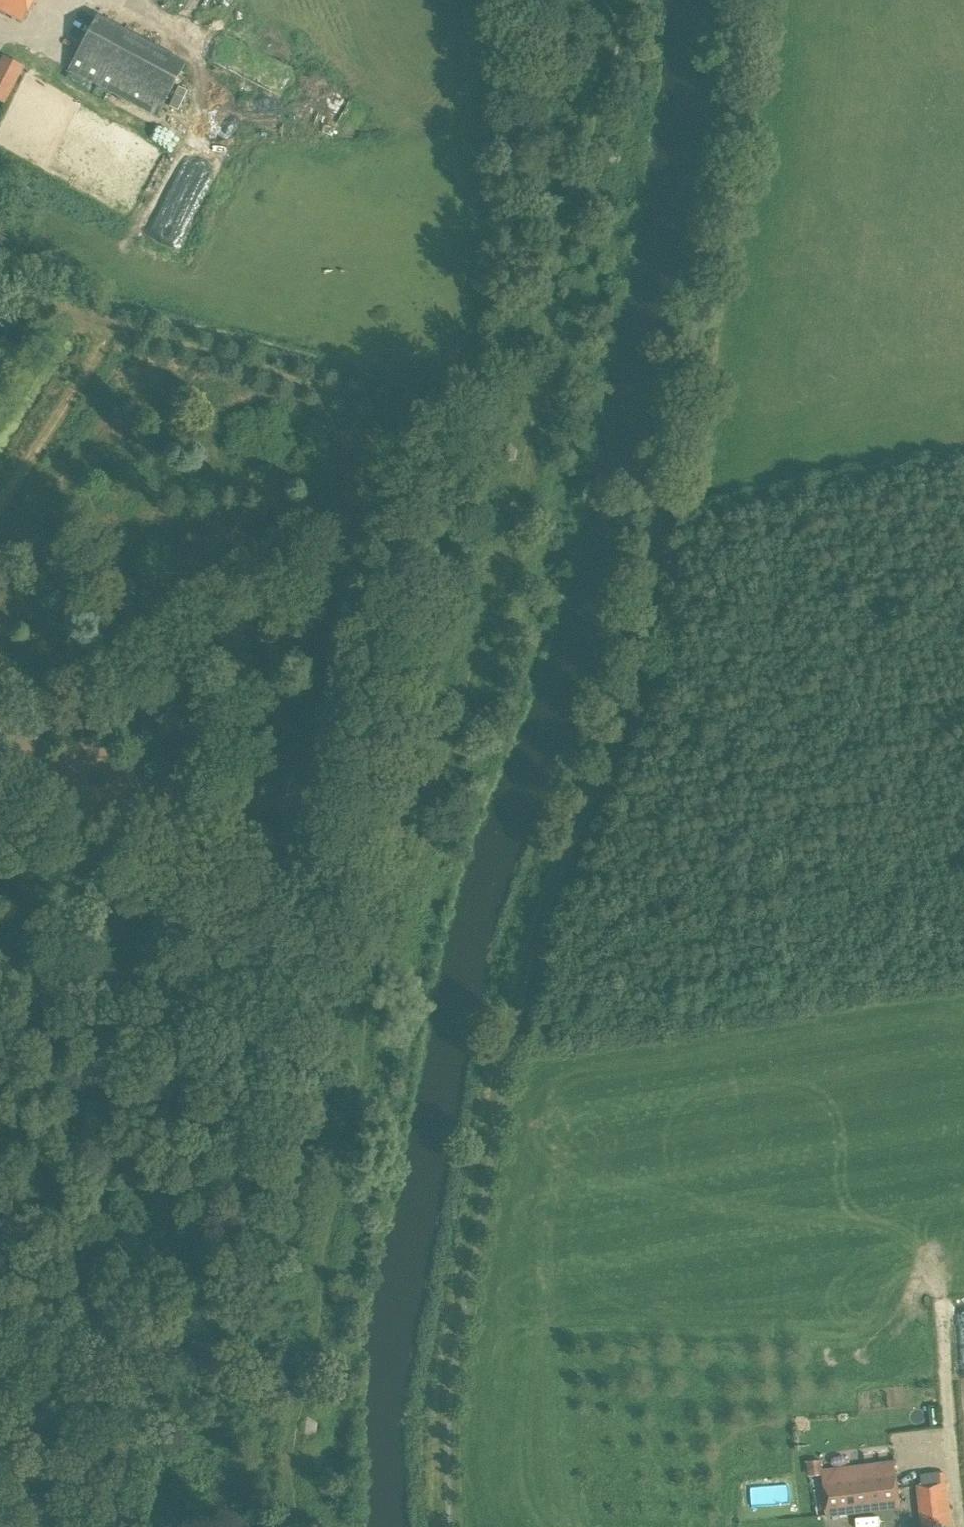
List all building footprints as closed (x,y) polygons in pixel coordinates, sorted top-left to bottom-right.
[(24,20),(35,0),(0,0),(0,8),(24,20)] [(157,117),(186,64),(98,16),(69,70),(157,117)] [(3,57),(0,64),(0,99),(4,101),(22,66),(3,57)] [(813,1451),(800,1451),(801,1465),(813,1465),(813,1451)] [(898,1507),(894,1468),(873,1470),(871,1466),(858,1467),(859,1472),(821,1476),(826,1516),(898,1507)] [(945,1471),(919,1474),(920,1484),(916,1485),(921,1526),(952,1526),(945,1471)]
